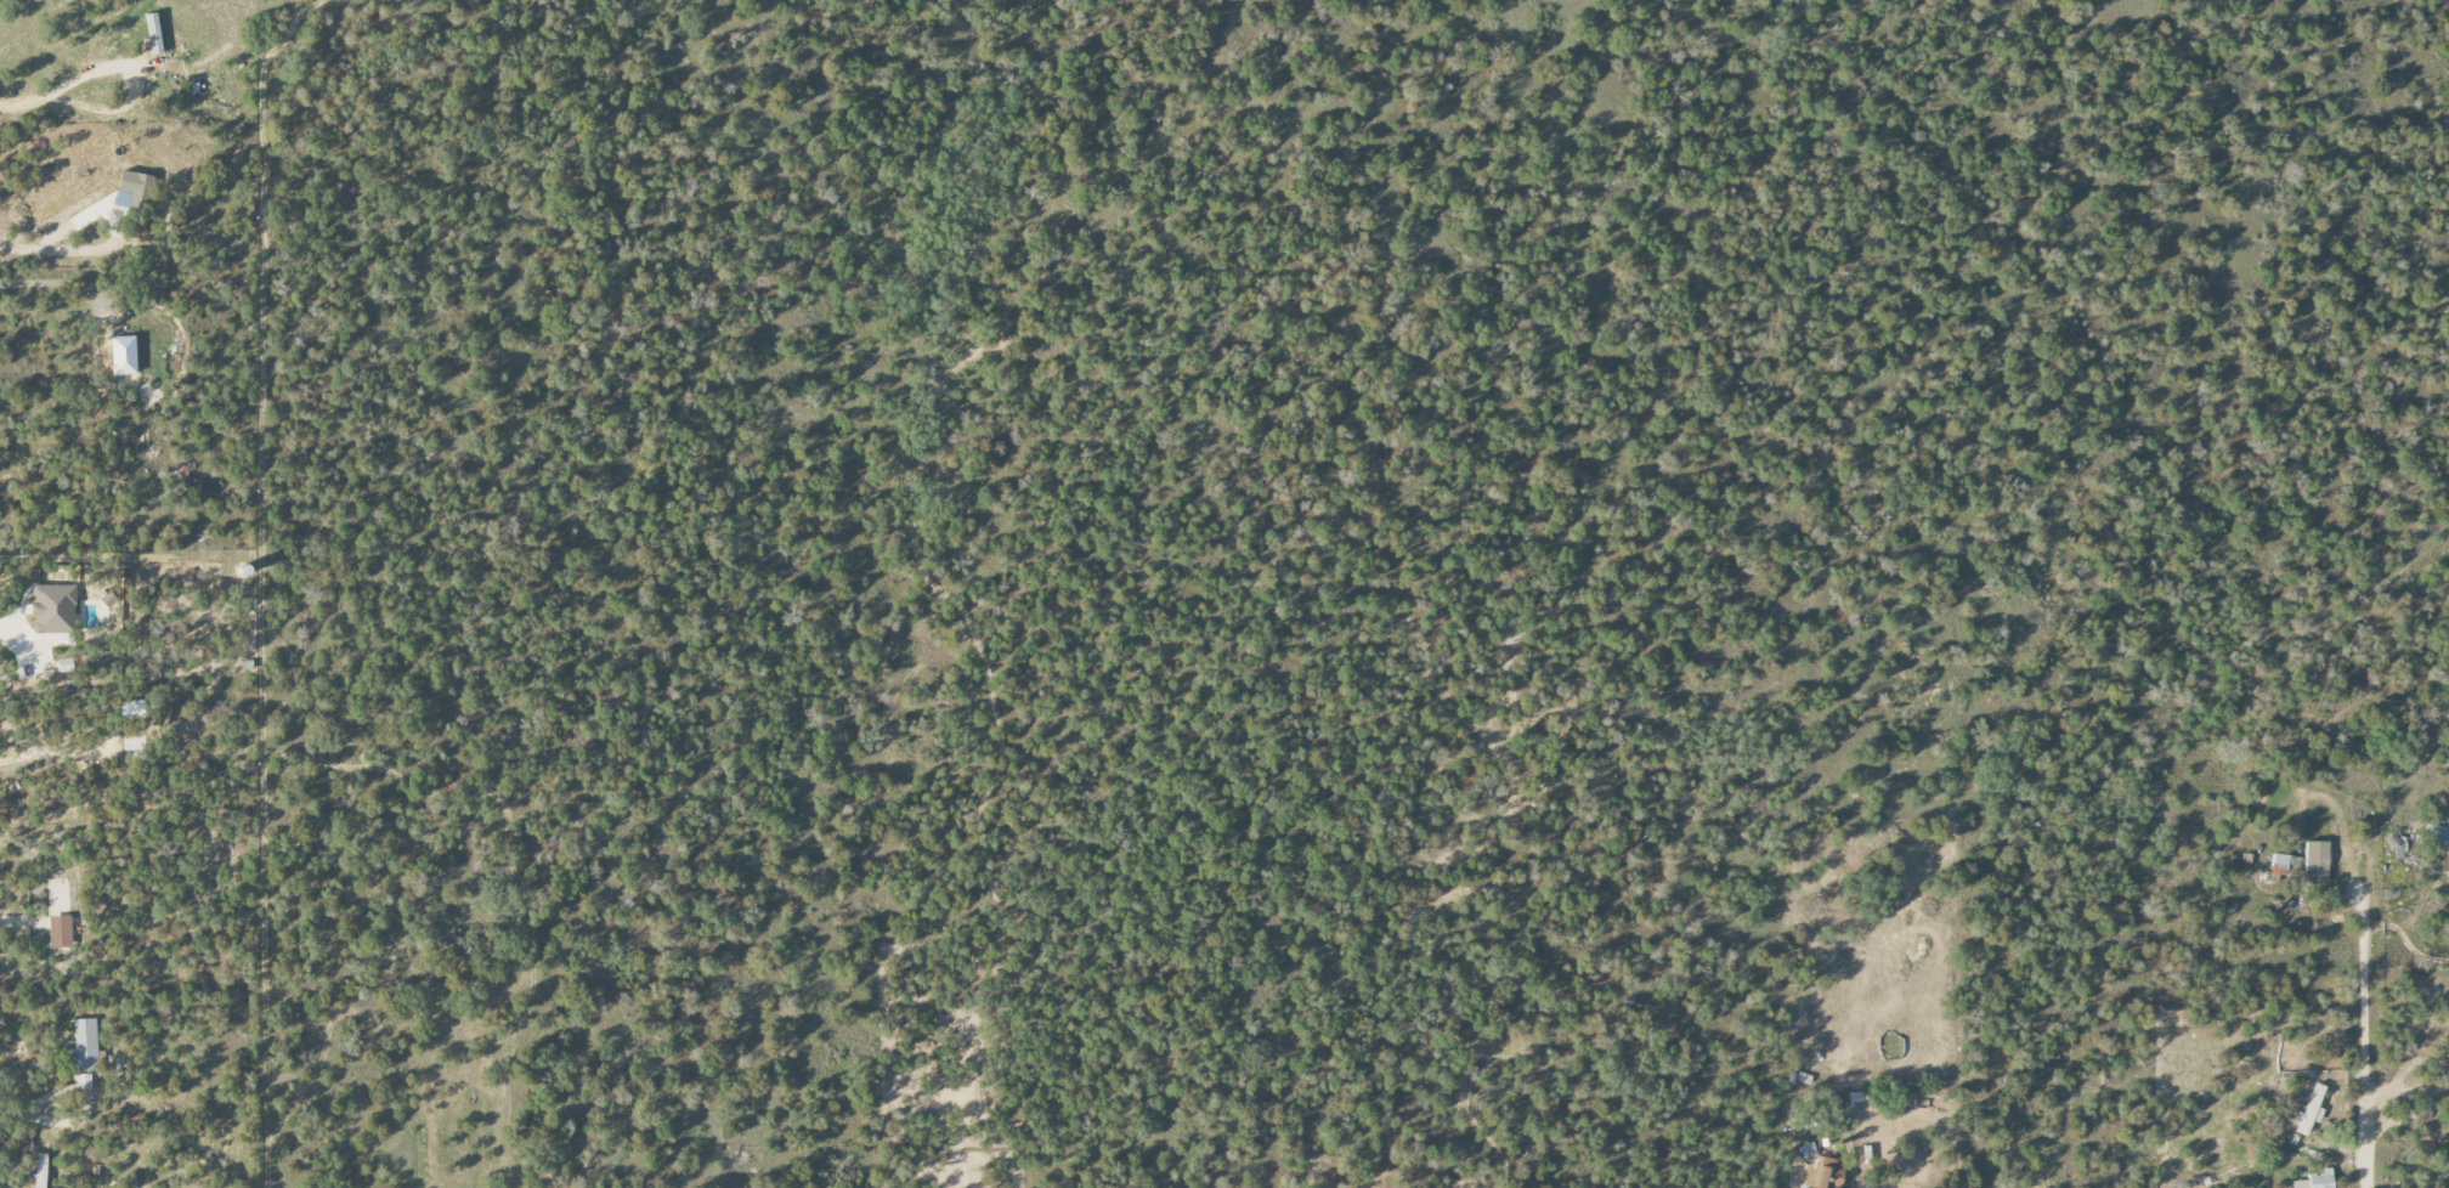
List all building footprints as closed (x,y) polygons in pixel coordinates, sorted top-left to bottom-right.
[(118,192),(132,194),(130,208),(146,210),(152,176),(122,171),(118,192)] [(75,585),(33,586),(34,604),(32,605),(33,635),(76,634),(75,585)] [(2429,827),(2428,849),(2448,850),(2448,828),(2429,827)] [(2395,860),(2405,860),(2404,836),(2386,836),(2386,849),(2395,849),(2395,860)] [(2328,884),(2329,842),(2305,841),(2304,883),(2328,884)] [(50,917),(50,948),(71,948),(71,917),(50,917)] [(98,1071),(96,1018),(74,1019),(76,1071),(98,1071)] [(91,1074),(76,1074),(76,1089),(91,1089),(91,1074)] [(2312,1121),(2319,1124),(2324,1110),(2318,1107),(2326,1087),(2315,1083),(2304,1114),(2299,1112),(2292,1131),(2307,1136),(2312,1121)] [(1815,1155),(1811,1143),(1798,1147),(1803,1160),(1815,1155)] [(46,1154),(36,1153),(35,1187),(45,1187),(46,1154)] [(1816,1156),(1813,1167),(1806,1166),(1801,1187),(1827,1187),(1830,1178),(1842,1180),(1844,1171),(1834,1169),(1835,1160),(1816,1156)] [(2307,1175),(2307,1181),(2300,1181),(2300,1187),(2332,1187),(2332,1174),(2307,1175)]
